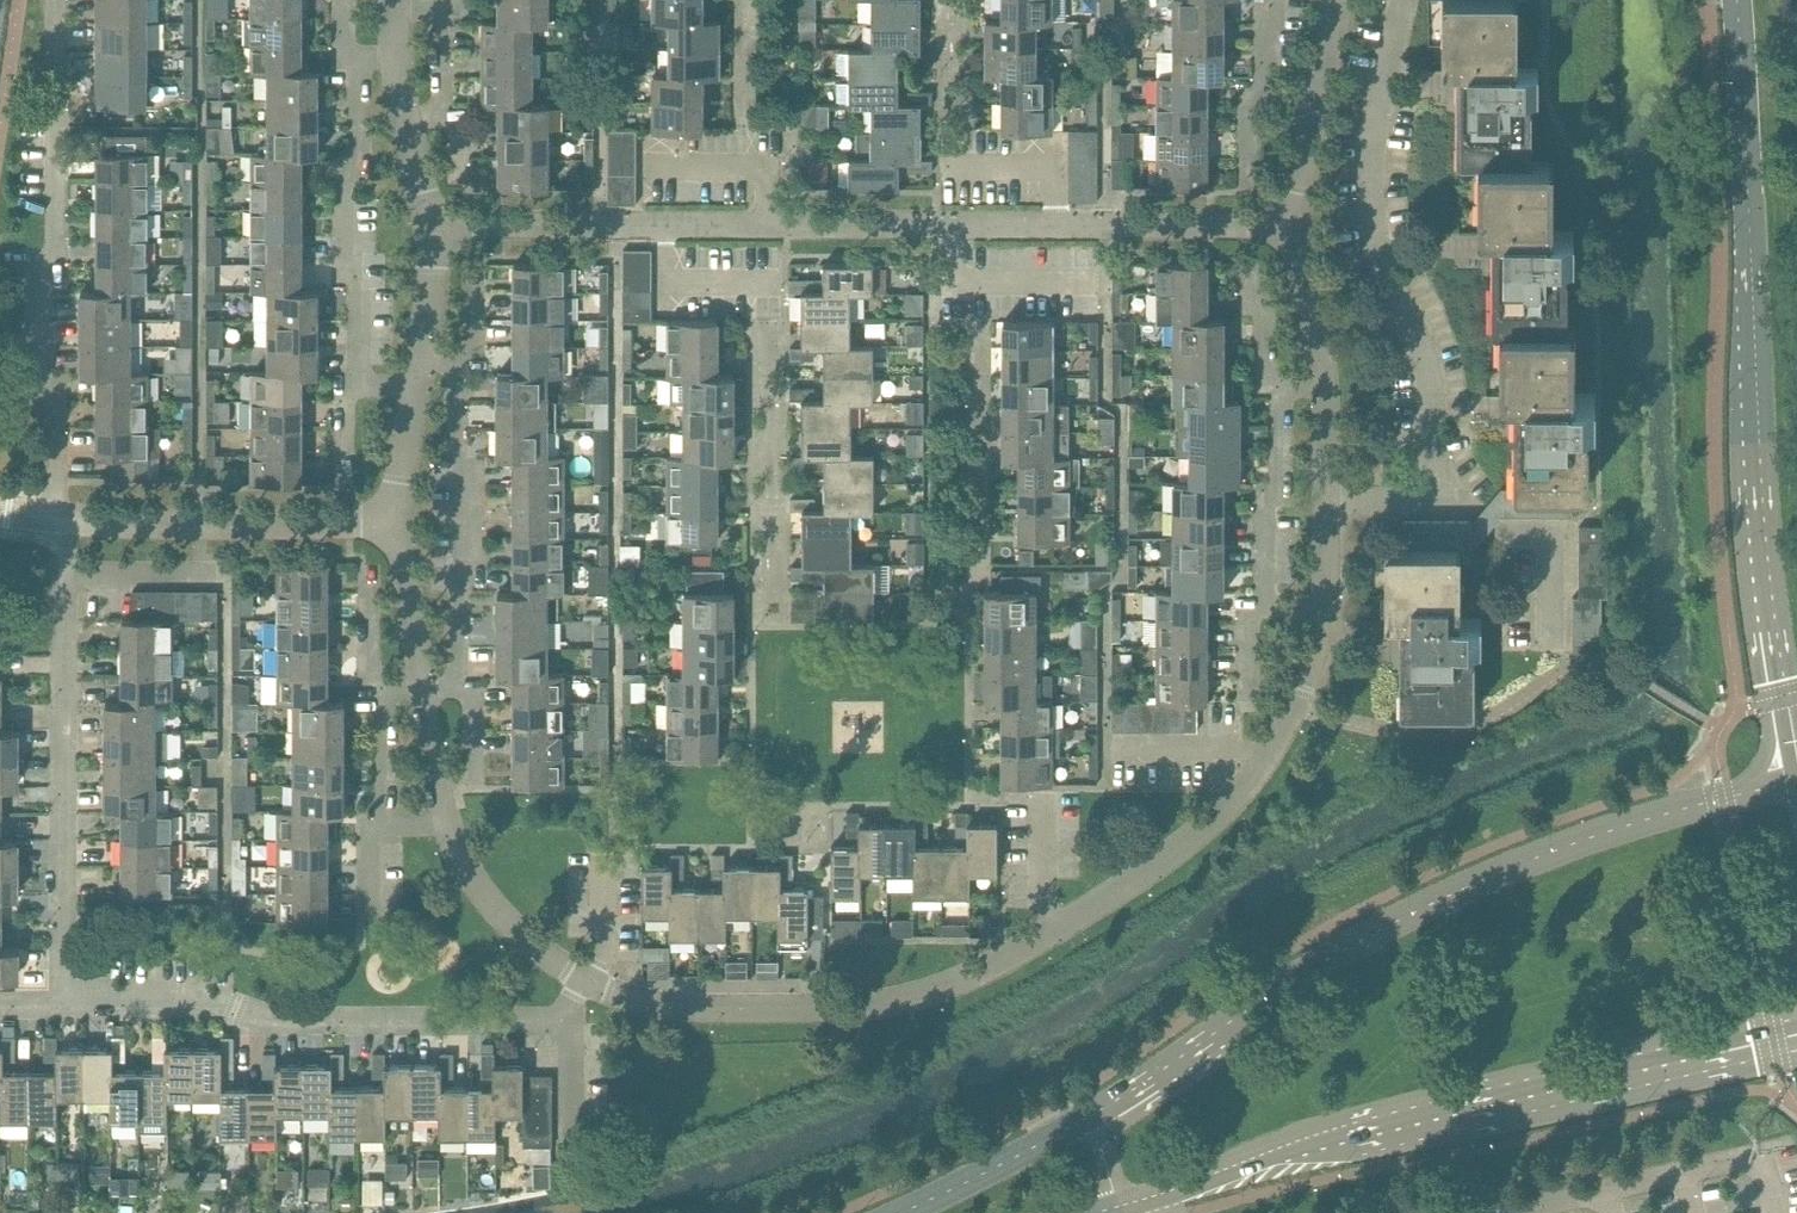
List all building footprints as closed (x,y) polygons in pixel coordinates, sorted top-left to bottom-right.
[(147,0),(98,0),(98,22),(147,22),(147,0)] [(207,17),(215,17),(215,0),(207,0),(207,17)] [(252,17),(301,17),(301,0),(252,0),(252,17)] [(548,0),(499,0),(499,22),(532,22),(532,23),(549,23),(548,0)] [(608,14),(617,14),(617,0),(608,0),(608,14)] [(654,21),(670,21),(670,20),(703,20),(703,19),(714,19),(714,2),(710,2),(710,0),(654,0),(654,21)] [(800,17),(808,17),(808,0),(800,0),(800,17)] [(808,17),(816,17),(816,0),(808,0),(808,17)] [(921,0),(871,0),(871,23),(921,23),(921,0)] [(1052,23),(1052,0),(1003,0),(1003,19),(1003,21),(1036,21),(1036,23),(1052,23)] [(1114,0),(1096,0),(1096,23),(1114,23),(1114,0)] [(1223,0),(1174,0),(1174,23),(1223,23),(1223,0)] [(1481,163),(1529,163),(1529,161),(1529,114),(1522,114),(1522,95),(1538,95),(1538,68),(1507,68),(1507,46),(1514,46),(1514,0),(1446,0),(1446,71),(1460,71),(1461,163),(1481,163)] [(192,22),(192,1),(184,1),(184,22),(192,22)] [(586,2),(586,23),(594,23),(594,2),(586,2)] [(1128,23),(1137,23),(1137,2),(1129,2),(1128,23)] [(215,39),(215,17),(207,17),(207,39),(215,39)] [(252,17),(245,17),(245,45),(252,45),(301,45),(301,17),(252,17)] [(670,20),(670,21),(670,47),(720,48),(720,19),(714,19),(703,19),(703,20),(670,20)] [(1036,47),(1036,23),(1036,21),(1003,21),(1003,19),(986,19),(986,47),(1036,47)] [(98,49),(147,49),(147,22),(98,22),(98,49)] [(192,43),(192,22),(184,22),(184,43),(192,43)] [(532,50),(532,23),(532,22),(499,22),(482,22),(482,49),(532,50)] [(921,52),(921,51),(921,23),(871,23),(871,49),(898,49),(898,52),(908,52),(920,52),(921,52)] [(1128,23),(1128,44),(1137,44),(1137,23),(1128,23)] [(1174,23),(1174,50),(1223,50),(1223,23),(1174,23)] [(633,26),(625,26),(625,47),(633,47),(633,26)] [(1073,26),(1073,47),(1081,47),(1081,26),(1073,26)] [(569,50),(577,50),(578,29),(569,29),(569,50)] [(808,30),(800,30),(800,50),(808,50),(808,30)] [(808,50),(816,50),(816,30),(808,30),(808,50)] [(302,71),(301,45),(252,45),(252,74),(268,74),(268,72),(302,72),(302,71)] [(703,76),(720,76),(720,48),(670,47),(670,73),(670,75),(703,75),(703,76)] [(1036,47),(986,47),(986,76),(1003,76),(1003,74),(1036,74),(1036,73),(1036,47)] [(1081,47),(1073,47),(1073,68),(1081,68),(1081,47)] [(147,77),(147,49),(98,49),(98,77),(147,77)] [(482,49),(482,77),(532,77),(532,50),(482,49)] [(639,66),(639,49),(627,49),(627,66),(639,66)] [(898,49),(871,49),(849,49),(849,52),(841,52),(836,56),(836,70),(841,74),(849,74),(849,78),(898,78),(898,52),(898,49)] [(569,71),(577,71),(577,50),(569,50),(569,71)] [(1174,50),(1174,76),(1174,77),(1207,77),(1207,78),(1223,78),(1223,50),(1174,50)] [(932,63),(932,51),(921,51),(921,52),(920,52),(920,63),(932,63)] [(920,63),(920,52),(908,52),(908,63),(920,63)] [(216,53),(207,53),(207,74),(216,74),(216,53)] [(192,77),(192,55),(184,55),(184,77),(192,77)] [(1128,77),(1136,77),(1137,56),(1128,56),(1128,77)] [(318,70),(302,71),(302,72),(268,72),(268,74),(268,99),(318,99),(318,70)] [(654,73),(653,102),(703,103),(703,76),(703,75),(670,75),(670,73),(654,73)] [(1052,73),(1036,73),(1036,74),(1003,74),(1003,76),(1002,102),(1052,102),(1052,73)] [(207,74),(207,95),(222,95),(222,74),(207,74)] [(1174,77),(1174,76),(1157,76),(1157,105),(1207,105),(1207,78),(1207,77),(1174,77)] [(147,77),(98,77),(98,105),(147,105),(147,77)] [(192,97),(192,77),(184,77),(184,97),(192,97)] [(483,106),(499,106),(499,104),(532,104),(532,103),(532,77),(482,77),(483,106)] [(849,106),(871,106),(898,106),(898,103),(898,78),(849,78),(849,82),(836,82),(836,104),(849,104),(849,106)] [(617,81),(609,81),(608,102),(616,102),(617,81)] [(1097,102),(1097,81),(1089,81),(1089,102),(1097,102)] [(586,83),(586,104),(594,104),(594,83),(586,83)] [(1112,84),(1112,105),(1120,105),(1120,84),(1112,84)] [(920,103),(920,92),(908,92),(908,103),(920,103)] [(921,103),(921,104),(932,104),(932,92),(920,92),(920,103),(921,103)] [(268,99),(268,127),(318,127),(318,99),(268,99)] [(608,102),(608,123),(616,123),(616,102),(608,102)] [(653,130),(703,131),(703,103),(653,102),(653,130)] [(1052,131),(1052,102),(1002,102),(1002,131),(1052,131)] [(1097,102),(1089,102),(1089,123),(1097,123),(1097,102)] [(549,103),(532,103),(532,104),(499,104),(499,106),(499,131),(549,131),(549,103)] [(871,106),(871,132),(921,132),(921,104),(921,103),(920,103),(908,103),(898,103),(898,106),(871,106)] [(586,125),(594,125),(594,104),(586,104),(586,125)] [(808,105),(800,105),(800,126),(808,126),(808,105)] [(816,126),(816,105),(808,105),(808,126),(816,126)] [(1112,105),(1112,126),(1120,126),(1120,105),(1112,105)] [(1157,105),(1157,132),(1207,132),(1207,105),(1157,105)] [(223,106),(224,127),(232,127),(232,106),(223,106)] [(232,154),(232,153),(232,127),(224,127),(207,127),(207,154),(232,154)] [(260,146),(260,153),(268,153),(269,154),(302,154),(302,155),(318,155),(318,127),(268,127),(268,144),(260,146)] [(637,145),(637,130),(608,129),(608,145),(637,145)] [(1098,145),(1098,130),(1069,131),(1069,145),(1098,145)] [(549,131),(499,131),(499,158),(549,158),(549,131)] [(898,160),(908,160),(920,160),(921,160),(921,132),(871,132),(857,132),(857,158),(898,158),(898,160)] [(1157,132),(1157,159),(1207,159),(1207,132),(1157,132)] [(107,153),(98,153),(98,181),(147,181),(158,181),(158,153),(147,153),(147,134),(107,134),(107,153)] [(594,158),(594,137),(586,137),(586,158),(594,158)] [(1112,159),(1120,159),(1120,138),(1112,138),(1112,159)] [(808,139),(800,139),(800,159),(808,160),(808,139)] [(808,160),(816,160),(816,139),(808,139),(808,160)] [(637,159),(637,145),(608,145),(608,159),(637,159)] [(1098,145),(1069,145),(1069,159),(1098,159),(1098,145)] [(252,153),(252,181),(302,181),(302,155),(302,154),(269,154),(268,153),(260,153),(252,153)] [(549,187),(549,158),(499,158),(499,187),(549,187)] [(594,158),(586,158),(586,179),(594,179),(594,158)] [(898,158),(857,158),(849,158),(849,188),(899,188),(898,160),(898,158)] [(608,159),(608,174),(637,174),(637,159),(608,159)] [(1098,159),(1069,159),(1069,173),(1097,173),(1098,159)] [(1129,159),(1120,159),(1112,159),(1112,188),(1129,188),(1129,159)] [(1207,188),(1207,159),(1157,159),(1157,188),(1207,188)] [(192,181),(192,160),(184,160),(184,181),(192,181)] [(920,160),(908,160),(908,172),(920,172),(920,160)] [(932,172),(932,160),(921,160),(920,160),(920,172),(932,172)] [(207,182),(215,182),(215,161),(207,161),(207,182)] [(1481,163),(1481,233),(1496,234),(1496,325),(1502,325),(1564,325),(1564,323),(1564,277),(1557,277),(1557,258),(1574,258),(1574,231),(1542,231),(1542,208),(1549,208),(1549,161),(1529,161),(1529,163),(1481,163)] [(1097,173),(1069,173),(1069,187),(1097,187),(1097,173)] [(637,189),(637,174),(608,174),(608,189),(637,189)] [(147,209),(147,181),(98,181),(98,209),(147,209)] [(192,202),(192,181),(184,181),(184,202),(192,202)] [(252,181),(252,209),(302,209),(302,181),(252,181)] [(207,182),(207,203),(215,203),(215,182),(207,182)] [(1069,187),(1068,201),(1097,202),(1097,187),(1069,187)] [(637,204),(637,189),(608,189),(608,204),(637,204)] [(147,236),(147,209),(98,209),(98,236),(147,236)] [(252,209),(252,236),(302,236),(302,209),(252,209)] [(184,215),(184,236),(192,236),(192,215),(184,215)] [(207,216),(207,236),(215,236),(215,216),(207,216)] [(147,264),(147,236),(98,236),(98,264),(147,264)] [(192,236),(184,236),(184,257),(192,257),(192,236)] [(215,236),(207,236),(207,258),(207,264),(216,264),(221,264),(221,236),(215,236)] [(252,236),(252,264),(302,264),(302,236),(252,236)] [(623,250),(623,264),(652,264),(652,250),(623,250)] [(147,292),(147,264),(98,264),(98,290),(98,291),(131,291),(131,292),(147,292)] [(302,291),(302,290),(302,264),(252,264),(252,292),(254,292),(268,292),(268,291),(302,291)] [(514,264),(514,292),(564,292),(564,264),(514,264)] [(623,264),(623,278),(652,278),(652,264),(623,264)] [(802,291),(851,291),(851,293),(873,293),(873,264),(823,264),(824,280),(802,279),(802,291)] [(1207,293),(1207,264),(1157,264),(1157,292),(1207,293)] [(192,292),(192,271),(184,271),(184,292),(192,292)] [(207,292),(216,292),(216,271),(207,271),(207,292)] [(608,292),(608,271),(600,271),(600,292),(608,292)] [(1112,292),(1120,292),(1121,271),(1113,271),(1112,292)] [(623,278),(623,292),(652,292),(652,278),(623,278)] [(790,292),(801,292),(801,291),(802,291),(802,279),(790,279),(790,292)] [(98,291),(98,290),(81,290),(81,319),(131,318),(131,292),(131,291),(98,291)] [(254,318),(269,318),(318,318),(318,290),(302,290),(302,291),(268,291),(268,292),(254,292),(254,318)] [(801,292),(801,320),(851,319),(851,293),(851,291),(802,291),(801,291),(801,292)] [(184,292),(176,292),(176,297),(176,318),(180,318),(192,318),(192,292),(184,292)] [(564,320),(564,292),(514,292),(514,320),(564,320)] [(608,313),(608,292),(600,292),(600,313),(608,313)] [(623,292),(623,307),(652,306),(652,292),(623,292)] [(1120,313),(1120,292),(1112,292),(1112,313),(1120,313)] [(1207,319),(1207,318),(1207,293),(1157,292),(1157,321),(1174,321),(1174,319),(1207,319)] [(225,308),(225,293),(207,293),(207,308),(225,308)] [(915,294),(907,294),(907,315),(915,315),(915,294)] [(915,315),(923,315),(923,294),(915,294),(915,315)] [(623,307),(623,321),(652,320),(652,306),(623,307)] [(82,346),(131,346),(131,318),(81,319),(82,346)] [(192,346),(192,339),(192,318),(180,318),(180,346),(192,346)] [(207,318),(207,346),(209,346),(219,346),(222,346),(222,318),(207,318)] [(269,318),(269,346),(318,346),(318,318),(269,318)] [(1223,318),(1207,318),(1207,319),(1174,319),(1174,321),(1174,347),(1223,347),(1223,318)] [(851,348),(851,345),(851,319),(801,320),(801,347),(802,347),(814,347),(814,348),(824,348),(851,348)] [(514,320),(514,347),(564,347),(564,320),(514,320)] [(668,321),(668,349),(717,350),(718,321),(668,321)] [(1003,321),(1003,349),(1053,349),(1053,321),(1003,321)] [(1098,321),(1090,321),(1090,342),(1098,342),(1098,321)] [(1112,321),(1112,347),(1136,347),(1136,321),(1112,321)] [(1558,488),(1572,488),(1585,487),(1585,439),(1578,439),(1578,420),(1595,420),(1595,393),(1564,393),(1564,371),(1570,371),(1570,323),(1564,323),(1564,325),(1502,325),(1502,396),(1517,396),(1517,488),(1531,488),(1544,488),(1558,488)] [(915,345),(923,345),(923,324),(915,325),(915,345)] [(907,325),(907,345),(915,345),(915,325),(907,325)] [(608,347),(608,326),(600,326),(600,347),(608,347)] [(623,349),(631,349),(631,328),(623,328),(623,349)] [(824,348),(824,374),(873,374),(873,345),(851,345),(851,348),(824,348)] [(131,372),(131,346),(82,346),(82,375),(98,375),(98,373),(131,373),(131,372)] [(180,346),(176,346),(176,351),(176,358),(176,372),(192,372),(192,346),(180,346)] [(219,346),(209,346),(209,362),(219,362),(219,346)] [(318,375),(318,346),(269,346),(269,372),(269,373),(302,373),(302,375),(318,375)] [(564,375),(564,347),(514,347),(514,361),(498,361),(498,373),(514,372),(514,374),(547,374),(547,375),(564,375)] [(608,347),(600,347),(600,368),(609,368),(608,347)] [(801,347),(801,348),(790,348),(790,360),(802,360),(802,347),(801,347)] [(814,347),(802,347),(802,360),(814,360),(814,348),(814,347)] [(1223,374),(1223,347),(1174,347),(1174,374),(1223,374)] [(623,349),(623,370),(631,370),(631,349),(623,349)] [(717,375),(717,350),(668,349),(668,377),(670,377),(684,377),(684,376),(717,376),(717,375)] [(1053,377),(1053,349),(1003,349),(1003,376),(1053,377)] [(1112,353),(1112,374),(1120,374),(1120,353),(1112,353)] [(1098,377),(1098,356),(1090,356),(1090,376),(1098,377)] [(176,372),(176,358),(164,358),(164,372),(176,372)] [(147,401),(147,372),(131,372),(131,373),(98,373),(98,375),(98,401),(147,401)] [(192,372),(176,372),(176,393),(192,393),(192,372)] [(252,372),(252,401),(302,400),(302,375),(302,373),(269,373),(269,372),(252,372)] [(547,401),(547,375),(547,374),(514,374),(514,372),(498,373),(498,401),(547,401)] [(874,402),(873,374),(824,374),(824,400),(851,400),(851,402),(874,402)] [(1120,395),(1120,374),(1112,374),(1112,395),(1120,395)] [(1229,374),(1223,374),(1174,374),(1174,402),(1176,402),(1190,402),(1190,401),(1223,401),(1223,399),(1234,400),(1233,385),(1229,385),(1229,374)] [(734,375),(717,375),(717,376),(684,376),(684,377),(670,377),(670,403),(684,403),(734,404),(734,375)] [(1053,404),(1053,377),(1003,376),(1003,404),(1053,404)] [(1098,398),(1098,377),(1090,376),(1090,398),(1098,398)] [(207,379),(207,401),(215,401),(215,379),(207,379)] [(609,401),(608,380),(584,380),(584,401),(594,401),(609,401)] [(623,382),(623,403),(631,403),(631,382),(623,382)] [(801,400),(802,400),(802,388),(790,388),(790,400),(801,400)] [(802,388),(802,400),(814,400),(814,388),(802,388)] [(1240,399),(1234,400),(1223,399),(1223,401),(1190,401),(1190,402),(1176,402),(1176,428),(1190,428),(1190,430),(1240,430),(1240,426),(1244,426),(1244,413),(1240,413),(1240,399)] [(252,401),(252,428),(302,428),(302,400),(252,401)] [(851,400),(824,400),(814,400),(802,400),(801,400),(802,428),(851,428),(851,402),(851,400)] [(98,428),(147,428),(147,401),(98,401),(98,428)] [(207,401),(207,421),(215,421),(215,401),(207,401)] [(498,428),(547,428),(547,401),(498,401),(498,428)] [(609,401),(594,401),(594,427),(609,427),(609,401)] [(915,402),(907,402),(907,423),(915,423),(915,402)] [(915,423),(924,423),(923,402),(915,402),(915,423)] [(684,403),(684,431),(734,431),(734,404),(684,403)] [(1003,404),(1003,431),(1067,431),(1067,408),(1053,408),(1053,404),(1003,404)] [(184,406),(184,428),(193,428),(192,406),(184,406)] [(623,431),(639,431),(639,413),(623,413),(623,431)] [(1098,430),(1114,430),(1114,417),(1097,417),(1098,430)] [(1144,430),(1144,419),(1129,419),(1129,430),(1144,430)] [(159,428),(147,428),(98,428),(98,456),(112,456),(112,476),(147,476),(147,456),(159,456),(159,428)] [(193,428),(184,428),(184,449),(193,449),(193,428)] [(252,428),(252,455),(302,455),(302,428),(252,428)] [(547,456),(547,454),(547,428),(498,428),(498,457),(514,457),(514,456),(547,456)] [(596,455),(600,455),(609,455),(609,428),(597,428),(596,455)] [(851,457),(851,455),(851,428),(802,428),(802,456),(814,456),(814,457),(851,457)] [(1098,430),(1098,431),(1098,443),(1114,443),(1114,430),(1098,430)] [(1176,430),(1176,457),(1190,457),(1240,457),(1240,430),(1190,430),(1176,430)] [(623,431),(623,448),(639,448),(639,431),(623,431)] [(717,458),(717,459),(733,459),(734,431),(684,431),(684,456),(684,458),(717,458)] [(1069,431),(1067,431),(1003,431),(1003,460),(1020,460),(1020,458),(1053,458),(1053,457),(1069,457),(1069,431)] [(207,434),(207,455),(215,455),(215,434),(207,434)] [(915,455),(915,434),(907,434),(907,455),(915,455)] [(924,434),(915,434),(915,455),(924,455),(924,434)] [(1129,457),(1144,457),(1144,448),(1129,448),(1129,457)] [(514,457),(514,483),(564,483),(564,454),(547,454),(547,456),(514,456),(514,457)] [(224,455),(215,455),(207,455),(207,483),(224,483),(224,455)] [(302,483),(302,455),(252,455),(252,483),(302,483)] [(609,476),(609,455),(600,455),(600,476),(609,476)] [(802,468),(824,468),(824,483),(874,483),(874,455),(851,455),(851,457),(814,457),(814,456),(802,456),(802,468)] [(668,456),(668,484),(717,484),(717,459),(717,458),(684,458),(684,456),(668,456)] [(802,456),(790,456),(790,469),(802,468),(802,456)] [(623,457),(624,478),(632,478),(632,457),(623,457)] [(1020,458),(1020,460),(1020,486),(1069,486),(1069,457),(1053,457),(1053,458),(1020,458)] [(1144,469),(1144,457),(1129,457),(1129,469),(1144,469)] [(1190,457),(1190,482),(1190,483),(1223,483),(1223,484),(1240,484),(1240,457),(1190,457)] [(1114,486),(1114,465),(1106,465),(1106,486),(1114,486)] [(1190,483),(1190,482),(1174,482),(1174,512),(1223,512),(1223,484),(1223,483),(1190,483)] [(564,511),(564,483),(514,483),(514,511),(564,511)] [(874,512),(874,483),(824,483),(824,510),(852,509),(852,512),(874,512)] [(668,484),(668,512),(717,512),(717,484),(668,484)] [(1069,513),(1069,486),(1020,486),(1020,513),(1069,513)] [(1114,507),(1114,486),(1106,486),(1106,507),(1114,507)] [(1503,517),(1517,516),(1517,488),(1503,488),(1503,517)] [(1517,516),(1531,517),(1531,488),(1517,488),(1517,516)] [(1531,517),(1545,516),(1544,488),(1531,488),(1531,517)] [(1545,516),(1558,516),(1558,488),(1544,488),(1545,516)] [(1558,516),(1562,516),(1572,516),(1572,488),(1558,488),(1558,516)] [(600,490),(600,511),(609,511),(609,490),(600,490)] [(624,512),(632,512),(632,491),(624,491),(624,512)] [(1129,512),(1137,512),(1137,491),(1129,491),(1129,512)] [(802,510),(803,510),(802,498),(790,498),(790,510),(802,510)] [(814,510),(814,498),(802,498),(803,510),(814,510)] [(852,509),(824,510),(814,510),(803,510),(802,510),(802,538),(852,538),(852,512),(852,509)] [(514,511),(514,538),(564,538),(564,511),(514,511)] [(609,511),(600,511),(600,532),(609,532),(609,511)] [(624,512),(624,533),(632,533),(632,512),(624,512)] [(717,541),(717,512),(668,512),(668,540),(717,541)] [(916,533),(916,512),(907,512),(908,533),(916,533)] [(924,512),(916,512),(916,533),(924,533),(924,512)] [(1129,512),(1129,533),(1137,533),(1137,512),(1129,512)] [(1174,512),(1174,538),(1223,538),(1223,512),(1174,512)] [(1020,513),(1020,541),(1069,541),(1069,513),(1020,513)] [(1115,541),(1114,520),(1106,520),(1106,541),(1115,541)] [(1429,520),(1429,548),(1443,548),(1443,520),(1429,520)] [(1578,526),(1578,540),(1607,540),(1607,526),(1578,526)] [(564,565),(564,538),(514,538),(514,565),(564,565)] [(852,566),(852,564),(852,538),(802,538),(802,566),(802,567),(852,566)] [(1174,538),(1174,565),(1223,565),(1223,538),(1174,538)] [(1578,540),(1578,555),(1607,554),(1607,540),(1578,540)] [(1115,564),(1115,541),(1106,541),(1098,541),(1099,565),(1115,564)] [(600,544),(600,565),(609,565),(609,544),(600,544)] [(916,564),(916,544),(908,544),(908,564),(916,564)] [(924,544),(916,544),(916,564),(924,564),(924,544)] [(1129,565),(1137,565),(1137,544),(1129,544),(1129,565)] [(1416,548),(1402,548),(1389,548),(1389,621),(1403,621),(1403,713),(1472,712),(1472,664),(1465,664),(1465,645),(1481,645),(1481,618),(1450,618),(1450,596),(1457,596),(1457,548),(1443,548),(1429,548),(1416,548)] [(1578,555),(1578,569),(1607,569),(1607,554),(1578,555)] [(278,564),(278,592),(328,592),(328,564),(278,564)] [(824,578),(825,594),(874,593),(874,564),(852,564),(852,566),(802,567),(803,578),(824,578)] [(514,565),(514,592),(514,593),(547,593),(547,594),(564,594),(564,565),(514,565)] [(609,594),(609,565),(600,565),(600,566),(590,566),(590,594),(609,594)] [(1129,565),(1129,586),(1137,586),(1137,565),(1129,565)] [(1174,565),(1174,591),(1174,592),(1207,592),(1207,594),(1223,594),(1223,565),(1174,565)] [(791,578),(803,578),(802,567),(802,566),(790,566),(791,578)] [(1578,569),(1578,583),(1607,583),(1607,569),(1578,569)] [(685,592),(685,620),(734,620),(734,592),(723,592),(723,570),(687,570),(687,592),(685,592)] [(1089,570),(1063,570),(1063,587),(1089,587),(1089,589),(1098,589),(1103,586),(1113,579),(1113,570),(1089,570)] [(232,572),(232,592),(240,592),(240,572),(232,572)] [(986,591),(986,619),(1036,619),(1036,592),(1041,592),(1041,574),(1011,574),(1011,591),(1002,591),(991,591),(986,591)] [(913,581),(913,592),(924,592),(925,592),(925,581),(924,581),(913,581)] [(1578,583),(1578,597),(1607,597),(1607,583),(1578,583)] [(132,590),(132,619),(147,619),(147,590),(132,590)] [(147,590),(147,619),(161,619),(161,590),(147,590)] [(161,590),(161,619),(172,619),(175,619),(175,591),(161,590)] [(189,619),(189,591),(175,591),(175,619),(189,619)] [(203,591),(189,591),(189,619),(203,619),(203,591)] [(203,619),(217,619),(217,591),(203,591),(203,619)] [(1207,619),(1207,594),(1207,592),(1174,592),(1174,591),(1157,591),(1157,619),(1207,619)] [(240,614),(240,592),(232,592),(232,614),(240,614)] [(278,592),(278,619),(328,619),(328,592),(278,592)] [(547,621),(547,594),(547,593),(514,593),(514,592),(498,592),(498,621),(547,621)] [(648,613),(647,592),(639,592),(639,613),(648,613)] [(875,620),(874,593),(825,594),(825,621),(875,620)] [(1572,597),(1572,611),(1601,611),(1601,597),(1607,597),(1578,597),(1572,597)] [(1112,619),(1120,619),(1120,598),(1112,598),(1112,619)] [(791,621),(815,621),(815,608),(791,608),(791,621)] [(1572,611),(1572,625),(1601,625),(1601,611),(1572,611)] [(147,619),(132,619),(123,619),(123,647),(172,647),(172,619),(161,619),(147,619)] [(278,619),(278,647),(328,646),(328,619),(278,619)] [(986,647),(1036,647),(1036,619),(986,619),(986,647)] [(1112,619),(1112,640),(1120,640),(1120,619),(1112,619)] [(1157,619),(1157,647),(1207,647),(1207,619),(1157,619)] [(623,620),(623,639),(637,639),(637,620),(623,620)] [(685,620),(685,647),(734,647),(734,620),(685,620)] [(1097,620),(1081,620),(1081,647),(1098,647),(1097,620)] [(498,647),(547,647),(547,621),(498,621),(498,647)] [(1601,639),(1601,625),(1572,625),(1572,639),(1601,639)] [(232,647),(240,647),(240,626),(232,626),(232,647)] [(218,647),(218,627),(210,627),(210,647),(218,647)] [(609,637),(592,637),(592,646),(598,646),(609,647),(609,637)] [(1572,639),(1573,653),(1601,652),(1601,639),(1572,639)] [(278,647),(278,674),(328,674),(328,646),(278,647)] [(172,675),(172,647),(123,647),(123,675),(172,675)] [(218,647),(210,647),(210,669),(218,669),(218,647)] [(240,668),(240,647),(232,647),(232,668),(240,668)] [(547,673),(547,647),(498,647),(498,676),(514,676),(514,675),(547,675),(547,673)] [(592,674),(609,674),(609,647),(592,647),(592,674)] [(637,664),(638,647),(623,647),(623,664),(637,664)] [(718,676),(734,676),(734,647),(685,647),(685,673),(685,675),(718,675),(718,676)] [(986,674),(1036,674),(1036,647),(986,647),(986,674)] [(1081,647),(1081,674),(1098,674),(1098,647),(1081,647)] [(1157,647),(1157,674),(1207,674),(1207,647),(1157,647)] [(1112,674),(1120,674),(1120,653),(1112,653),(1112,674)] [(563,673),(547,673),(547,675),(514,675),(514,676),(514,702),(563,702),(563,673)] [(668,673),(668,702),(718,702),(718,676),(718,675),(685,675),(685,673),(668,673)] [(328,701),(328,674),(278,674),(278,702),(295,702),(295,701),(328,701)] [(1052,674),(1036,674),(986,674),(986,702),(1002,702),(1002,701),(1036,701),(1036,700),(1052,700),(1052,674)] [(1081,695),(1098,695),(1098,674),(1081,674),(1081,695)] [(1112,674),(1112,695),(1120,695),(1120,674),(1112,674)] [(1183,702),(1197,703),(1207,703),(1207,674),(1157,674),(1157,702),(1169,702),(1183,702)] [(172,704),(172,675),(123,675),(123,702),(123,703),(156,703),(172,704)] [(609,702),(609,681),(600,681),(600,702),(609,702)] [(623,702),(631,702),(631,681),(623,681),(623,702)] [(240,682),(232,682),(232,703),(249,703),(249,684),(241,684),(241,682),(240,682)] [(218,704),(218,683),(209,683),(209,704),(218,704)] [(1002,728),(1052,728),(1052,700),(1036,700),(1036,701),(1002,701),(1002,702),(1002,728)] [(1098,700),(1089,700),(1089,721),(1098,721),(1098,700)] [(344,701),(328,701),(295,701),(295,702),(295,729),(344,729),(344,701)] [(106,729),(156,730),(156,703),(123,703),(123,702),(106,702),(106,729)] [(563,728),(563,702),(514,702),(514,728),(563,728)] [(631,723),(631,702),(623,702),(623,723),(631,723)] [(668,702),(668,729),(718,730),(718,702),(668,702)] [(1126,731),(1126,702),(1112,702),(1112,731),(1126,731)] [(1140,702),(1126,702),(1126,731),(1140,731),(1140,702)] [(1155,731),(1155,702),(1140,702),(1140,731),(1155,731)] [(1169,702),(1157,702),(1155,702),(1155,731),(1169,731),(1169,702)] [(1183,702),(1169,702),(1169,731),(1183,731),(1183,702)] [(1197,731),(1197,703),(1183,702),(1183,731),(1197,731)] [(249,703),(232,703),(233,730),(249,730),(257,730),(257,729),(257,724),(257,703),(249,703)] [(218,704),(209,704),(209,725),(218,725),(218,704)] [(514,728),(514,755),(563,755),(563,728),(514,728)] [(1002,755),(1052,755),(1052,728),(1002,728),(1002,755)] [(14,758),(14,729),(0,729),(0,758),(14,758)] [(106,729),(106,757),(156,757),(167,757),(167,730),(156,730),(106,729)] [(295,729),(295,756),(344,756),(344,729),(295,729)] [(718,730),(668,729),(668,757),(718,758),(718,730)] [(249,756),(257,756),(257,734),(249,734),(249,756)] [(609,755),(609,734),(600,734),(600,755),(609,755)] [(1098,755),(1098,734),(1089,734),(1090,755),(1098,755)] [(623,757),(631,757),(631,737),(623,736),(623,757)] [(217,757),(217,746),(201,746),(201,757),(217,757)] [(563,785),(563,755),(514,755),(514,785),(563,785)] [(609,776),(609,755),(600,755),(600,776),(609,776)] [(1002,784),(1052,784),(1052,755),(1002,755),(1002,784)] [(1098,755),(1090,755),(1090,776),(1098,776),(1098,755)] [(295,756),(295,784),(344,783),(344,756),(295,756)] [(155,784),(155,757),(106,757),(106,784),(155,784)] [(14,786),(14,758),(0,758),(0,786),(14,786)] [(201,785),(201,764),(193,764),(193,785),(201,785)] [(249,767),(232,767),(232,784),(249,784),(249,777),(249,767)] [(295,784),(295,809),(295,811),(328,811),(328,812),(344,812),(344,783),(295,784)] [(155,812),(155,810),(155,784),(106,784),(106,813),(123,813),(123,812),(155,812)] [(201,785),(193,785),(193,787),(199,787),(199,806),(201,806),(218,806),(217,784),(201,785)] [(249,784),(232,784),(232,809),(256,809),(256,784),(249,784)] [(328,838),(328,812),(328,811),(295,811),(295,809),(278,809),(278,838),(328,838)] [(172,811),(155,810),(155,812),(123,812),(123,813),(123,839),(172,839),(172,811)] [(218,811),(209,811),(209,832),(218,832),(218,811)] [(847,812),(847,824),(859,824),(859,812),(847,812)] [(915,812),(915,823),(915,824),(927,824),(927,812),(915,812)] [(956,824),(968,824),(968,823),(968,812),(956,812),(956,824)] [(232,838),(241,838),(241,817),(233,817),(232,838)] [(860,873),(861,873),(887,873),(887,823),(859,824),(859,836),(859,846),(860,846),(860,873)] [(887,873),(913,873),(914,873),(914,846),(916,846),(915,824),(915,823),(887,823),(887,873)] [(969,873),(970,873),(997,873),(997,823),(968,823),(968,824),(968,836),(967,836),(967,846),(969,846),(969,873)] [(847,836),(859,836),(859,824),(847,824),(847,836)] [(913,895),(942,895),(942,846),(927,846),(927,824),(915,824),(916,846),(914,846),(914,873),(913,873),(913,895)] [(968,836),(968,824),(956,824),(956,836),(967,836),(968,836)] [(232,838),(232,859),(241,859),(241,838),(232,838)] [(328,838),(278,838),(278,866),(328,865),(328,838)] [(15,868),(15,839),(0,839),(0,868),(15,868)] [(122,867),(172,867),(172,839),(123,839),(122,867)] [(218,867),(218,845),(209,845),(210,867),(218,867)] [(831,895),(861,895),(861,873),(860,873),(860,846),(859,846),(831,846),(831,895)] [(942,846),(942,895),(970,895),(970,873),(969,873),(969,846),(967,846),(942,846)] [(672,854),(672,865),(672,866),(684,866),(684,854),(672,854)] [(712,854),(712,866),(724,866),(724,854),(712,854)] [(780,854),(780,866),(793,866),(793,854),(780,854)] [(278,866),(278,893),(328,893),(328,865),(278,866)] [(672,865),(642,865),(642,915),(669,915),(671,915),(671,888),(672,888),(672,878),(672,866),(672,865)] [(684,866),(672,866),(672,878),(684,878),(684,866)] [(712,878),(724,878),(724,866),(712,866),(712,878)] [(753,866),(724,866),(724,878),(724,888),(725,888),(725,915),(727,915),(753,915),(753,866)] [(753,915),(778,915),(780,915),(780,888),(781,888),(781,878),(780,866),(753,866),(753,915)] [(793,888),(793,866),(780,866),(781,878),(781,888),(780,888),(780,915),(778,915),(778,948),(808,948),(808,910),(823,910),(823,896),(808,896),(808,888),(793,888)] [(172,895),(172,867),(122,867),(122,895),(172,895)] [(218,887),(218,867),(210,867),(210,887),(218,887)] [(15,896),(15,868),(0,868),(0,896),(15,896)] [(241,872),(233,872),(233,893),(241,893),(246,893),(247,872),(241,872)] [(698,888),(672,888),(671,888),(671,915),(669,915),(669,937),(698,937),(698,888)] [(698,937),(727,937),(727,915),(725,915),(725,888),(724,888),(698,888),(698,937)] [(241,893),(233,893),(233,914),(241,914),(241,893)] [(328,893),(278,893),(278,921),(328,921),(328,893)] [(882,919),(861,919),(861,928),(882,928),(882,919)] [(892,919),(892,927),(913,928),(913,919),(892,919)] [(970,919),(970,928),(991,927),(991,919),(970,919)] [(913,936),(913,928),(892,927),(892,936),(913,936)] [(991,927),(970,928),(970,936),(991,936),(991,927)] [(882,928),(861,928),(861,936),(882,936),(882,928)] [(15,978),(15,948),(0,948),(0,978),(15,978)] [(669,950),(642,950),(642,961),(649,961),(649,964),(670,964),(669,950)] [(726,969),(747,969),(747,961),(726,961),(726,969)] [(778,969),(778,961),(757,961),(757,969),(778,969)] [(649,964),(649,969),(649,978),(670,978),(670,964),(649,964)] [(747,978),(747,969),(726,969),(726,978),(747,978)] [(757,978),(778,978),(778,969),(757,969),(757,978)] [(15,1027),(3,1027),(3,1036),(15,1037),(15,1027)] [(3,1048),(15,1048),(15,1037),(3,1036),(3,1048)] [(219,1136),(249,1136),(249,1088),(234,1088),(234,1037),(222,1036),(222,1048),(221,1048),(221,1061),(222,1061),(222,1088),(221,1088),(221,1098),(219,1098),(219,1136)] [(45,1037),(45,1048),(57,1048),(57,1037),(45,1037)] [(85,1048),(85,1098),(85,1110),(111,1110),(111,1098),(112,1098),(113,1042),(125,1042),(125,1037),(113,1037),(107,1037),(107,1048),(85,1048)] [(154,1071),(140,1071),(140,1120),(140,1132),(168,1132),(168,1098),(167,1098),(167,1071),(165,1071),(165,1060),(166,1060),(166,1048),(166,1037),(154,1037),(154,1071)] [(113,1042),(112,1098),(111,1098),(111,1110),(111,1120),(113,1120),(113,1125),(135,1125),(135,1120),(140,1120),(140,1071),(125,1071),(125,1042),(113,1042)] [(15,1060),(15,1048),(3,1048),(3,1060),(4,1060),(15,1060)] [(57,1060),(57,1048),(45,1048),(45,1060),(57,1060)] [(58,1098),(59,1098),(85,1098),(85,1048),(57,1048),(57,1060),(57,1071),(58,1071),(58,1098)] [(167,1098),(168,1098),(194,1098),(194,1048),(166,1048),(166,1060),(165,1060),(165,1071),(167,1071),(167,1098)] [(221,1088),(222,1088),(222,1061),(221,1061),(221,1048),(194,1048),(194,1098),(219,1098),(221,1098),(221,1088)] [(263,1053),(263,1065),(276,1065),(276,1064),(275,1064),(275,1053),(263,1053)] [(332,1065),(331,1065),(344,1065),(344,1053),(332,1053),(332,1065)] [(373,1053),(373,1065),(386,1065),(385,1065),(385,1053),(373,1053)] [(441,1065),(454,1065),(454,1053),(441,1053),(441,1065)] [(482,1053),(482,1065),(494,1065),(494,1053),(482,1053)] [(278,1114),(303,1114),(304,1065),(276,1064),(276,1065),(276,1078),(275,1078),(275,1088),(277,1088),(276,1114),(278,1114)] [(494,1065),(494,1077),(493,1077),(493,1087),(495,1087),(495,1114),(496,1114),(523,1114),(524,1104),(524,1089),(524,1075),(523,1064),(494,1065)] [(276,1078),(276,1065),(263,1065),(263,1078),(275,1078),(276,1078)] [(331,1065),(304,1065),(303,1114),(329,1114),(331,1114),(331,1087),(332,1087),(332,1077),(331,1077),(331,1065)] [(344,1077),(344,1065),(331,1065),(331,1077),(332,1077),(344,1077)] [(386,1077),(386,1065),(373,1065),(373,1077),(385,1077),(386,1077)] [(387,1114),(413,1114),(413,1065),(386,1065),(386,1077),(385,1077),(385,1087),(386,1087),(386,1114),(387,1114)] [(413,1114),(439,1114),(440,1114),(441,1087),(442,1087),(442,1077),(441,1077),(441,1065),(413,1065),(413,1114)] [(454,1077),(454,1065),(441,1065),(441,1077),(442,1077),(454,1077)] [(494,1077),(494,1065),(482,1065),(482,1077),(493,1077),(494,1077)] [(30,1071),(4,1071),(2,1071),(2,1098),(1,1098),(1,1120),(30,1120),(30,1071)] [(59,1120),(59,1098),(58,1098),(58,1071),(57,1071),(30,1071),(30,1120),(59,1120)] [(552,1075),(524,1075),(524,1089),(552,1089),(552,1075)] [(482,1087),(468,1087),(468,1137),(496,1137),(496,1114),(495,1114),(495,1087),(493,1087),(493,1077),(482,1077),(482,1087)] [(329,1137),(358,1136),(358,1087),(332,1087),(331,1087),(331,1114),(329,1114),(329,1137)] [(387,1137),(387,1114),(386,1114),(386,1087),(385,1087),(358,1087),(358,1136),(362,1136),(362,1149),(384,1149),(384,1137),(387,1137)] [(468,1087),(442,1087),(441,1087),(440,1114),(439,1114),(439,1137),(468,1137),(468,1087)] [(278,1137),(278,1114),(276,1114),(277,1088),(275,1088),(249,1088),(249,1136),(278,1137)] [(552,1089),(524,1089),(524,1104),(552,1104),(552,1089)] [(552,1104),(524,1104),(523,1114),(523,1118),(552,1118),(552,1104)] [(523,1118),(523,1132),(552,1132),(552,1118),(523,1118)] [(523,1132),(523,1146),(552,1146),(552,1132),(523,1132)] [(439,1166),(439,1158),(418,1158),(418,1166),(439,1166)] [(408,1162),(387,1161),(387,1170),(407,1170),(408,1162)] [(58,1162),(58,1170),(79,1171),(79,1163),(58,1162)] [(90,1173),(111,1173),(111,1165),(90,1165),(90,1173)] [(418,1174),(439,1174),(439,1166),(418,1166),(418,1174)] [(308,1176),(329,1176),(330,1168),(309,1168),(308,1176)] [(548,1187),(548,1169),(535,1169),(535,1187),(548,1187)] [(79,1179),(79,1171),(58,1170),(58,1179),(79,1179)] [(299,1170),(278,1170),(278,1178),(299,1178),(299,1170)] [(407,1170),(387,1170),(386,1178),(407,1178),(407,1170)] [(168,1171),(168,1178),(189,1179),(189,1171),(168,1171)] [(199,1180),(220,1180),(220,1171),(199,1171),(199,1180)] [(111,1181),(111,1173),(90,1173),(90,1181),(111,1181)] [(329,1184),(329,1176),(308,1176),(308,1184),(329,1184)] [(189,1187),(189,1179),(168,1178),(168,1187),(189,1187)] [(299,1178),(278,1178),(278,1186),(299,1186),(299,1178)] [(361,1200),(380,1202),(382,1179),(362,1178),(361,1200)] [(220,1188),(220,1180),(199,1180),(199,1188),(220,1188)] [(386,1193),(386,1205),(395,1205),(395,1193),(386,1193)]
